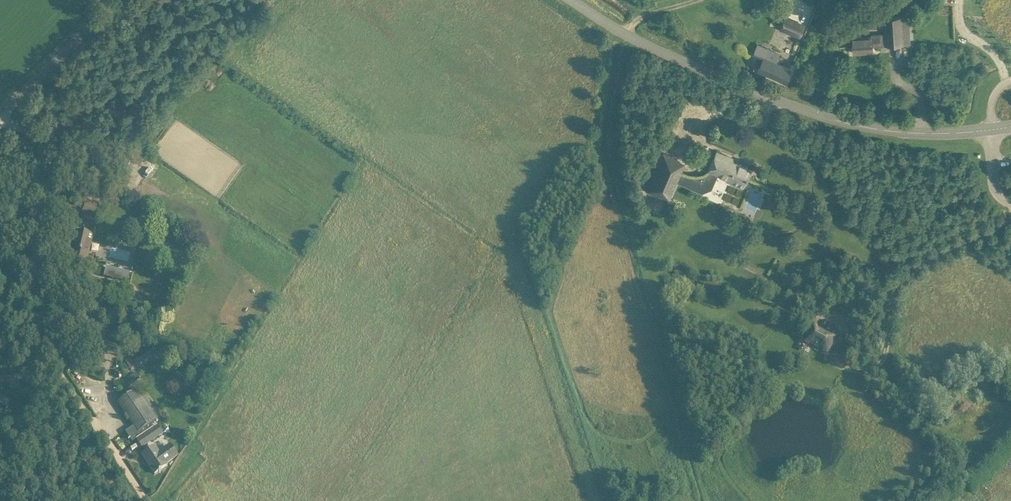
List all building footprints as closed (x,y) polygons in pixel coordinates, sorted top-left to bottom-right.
[(872,36),(854,38),(854,43),(854,52),(874,51),(873,45),(904,44),(903,34),(902,19),(902,16),(884,17),(885,20),(886,33),(872,34),(872,36)] [(780,28),(799,36),(804,24),(785,17),(780,28)] [(798,45),(796,63),(811,64),(813,44),(798,45)] [(755,48),(753,54),(762,58),(757,70),(785,82),(789,72),(790,69),(776,62),(776,61),(780,53),(767,48),(765,52),(755,48)] [(710,169),(706,179),(714,182),(718,173),(734,180),(732,184),(742,188),(746,177),(750,168),(732,160),(733,158),(716,151),(712,160),(708,169),(710,169)] [(669,197),(678,176),(682,167),(681,167),(679,171),(672,168),(677,158),(663,152),(647,190),(661,196),(661,194),(669,197)] [(82,220),(95,223),(98,210),(85,207),(82,220)] [(749,223),(746,217),(735,223),(739,230),(740,229),(742,233),(746,230),(744,226),(749,223)] [(89,235),(79,233),(78,238),(75,238),(72,250),(75,251),(73,260),(76,260),(77,263),(80,264),(83,262),(86,263),(89,251),(86,250),(88,242),(91,243),(93,236),(89,235)] [(119,275),(118,280),(128,282),(130,272),(124,271),(119,274),(119,275)] [(814,324),(805,342),(827,353),(836,335),(832,333),(832,334),(817,327),(818,326),(814,324)] [(106,326),(92,327),(93,341),(94,354),(107,353),(106,326)] [(152,346),(132,359),(137,367),(157,353),(152,346)] [(129,387),(141,380),(136,373),(125,380),(129,387)] [(213,373),(206,374),(208,382),(215,380),(213,373)] [(138,389),(117,402),(133,426),(125,432),(129,438),(128,439),(128,440),(130,439),(132,442),(154,427),(151,423),(158,419),(138,389)] [(3,400),(4,398),(1,396),(0,396),(0,418),(3,419),(10,403),(3,400)] [(142,447),(163,434),(158,426),(137,440),(142,447)] [(142,455),(155,474),(167,465),(165,463),(171,459),(178,455),(170,444),(158,452),(154,446),(150,449),(142,455)]
